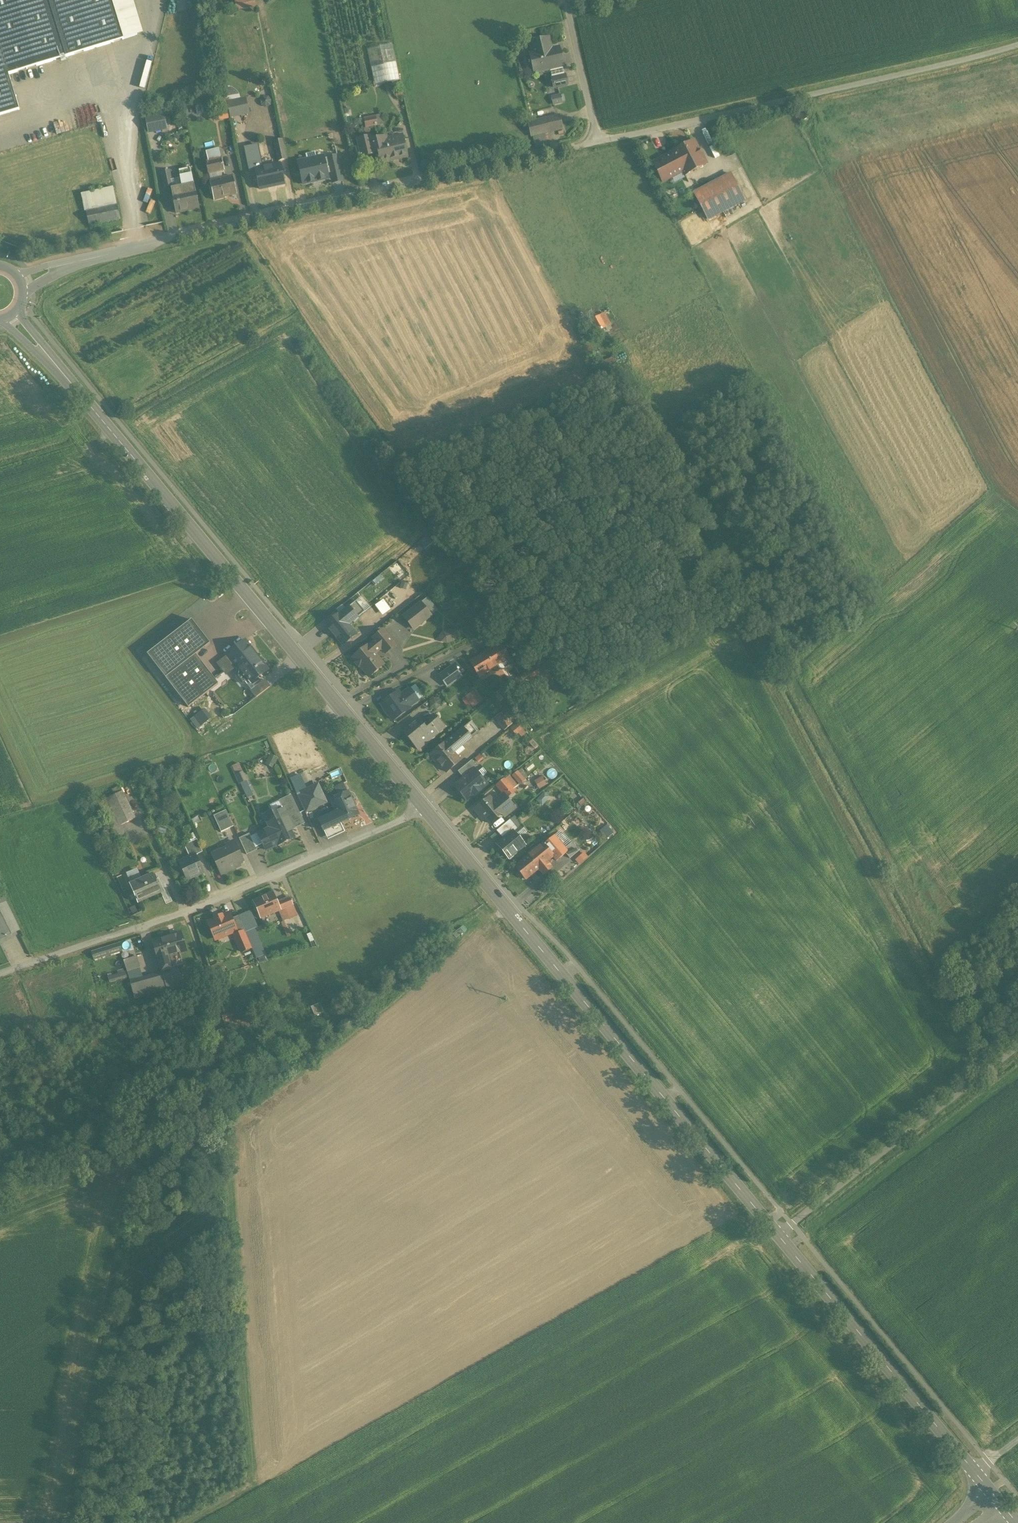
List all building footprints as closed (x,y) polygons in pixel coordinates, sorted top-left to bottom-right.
[(19,110),(8,75),(123,40),(111,0),(0,0),(0,116),(19,110)] [(236,11),(256,8),(254,0),(234,0),(236,11)] [(548,38),(529,42),(532,54),(529,54),(533,72),(549,69),(562,66),(558,48),(550,49),(548,38)] [(392,44),(367,50),(374,86),(400,81),(392,44)] [(562,66),(549,69),(551,80),(547,81),(549,89),(553,88),(567,85),(562,66)] [(560,96),(551,98),(553,105),(561,103),(560,96)] [(245,99),(227,103),(230,117),(248,113),(245,99)] [(150,131),(170,129),(168,113),(149,115),(150,131)] [(374,117),(364,120),(366,127),(376,125),(374,117)] [(544,119),(528,123),(531,136),(548,132),(544,119)] [(369,137),(358,140),(362,157),(374,154),(373,153),(370,140),(369,137)] [(379,142),(376,143),(378,152),(380,163),(407,157),(402,137),(379,142)] [(378,139),(370,140),(373,153),(378,152),(376,143),(379,142),(378,139)] [(282,140),(274,141),(278,161),(286,159),(282,140)] [(694,140),(672,152),(682,171),(684,175),(706,164),(694,140)] [(316,158),(323,156),(324,156),(323,149),(315,151),(316,158)] [(256,151),(245,153),(249,172),(256,171),(255,170),(260,169),(259,164),(261,163),(260,160),(258,160),(256,151)] [(307,160),(298,162),(303,184),(328,179),(327,174),(324,159),(323,156),(316,158),(314,153),(305,155),(307,160)] [(672,153),(652,164),(662,182),(682,171),(672,153)] [(324,159),(327,174),(331,173),(333,184),(342,182),(340,171),(341,171),(337,156),(324,159)] [(219,158),(203,161),(206,173),(222,169),(219,158)] [(260,169),(255,170),(256,171),(260,190),(283,185),(279,165),(260,169)] [(182,186),(171,189),(172,195),(176,214),(199,209),(190,168),(178,171),(182,186)] [(169,171),(161,172),(164,188),(172,186),(169,171)] [(730,174),(694,193),(708,220),(744,201),(730,174)] [(230,176),(208,181),(212,200),(222,198),(222,197),(234,194),(230,176)] [(87,211),(115,206),(111,190),(79,196),(83,214),(87,213),(87,211)] [(115,206),(87,211),(87,213),(89,225),(120,220),(117,206),(115,206)] [(603,313),(597,316),(602,327),(609,324),(603,313)] [(421,539),(427,548),(435,542),(430,534),(421,539)] [(371,604),(364,595),(357,601),(360,604),(365,610),(371,604)] [(377,605),(385,614),(393,608),(385,598),(377,605)] [(345,617),(341,612),(325,625),(342,645),(355,634),(347,624),(365,610),(360,604),(345,617)] [(420,604),(403,617),(413,629),(429,616),(420,604)] [(210,644),(191,620),(147,654),(169,683),(199,660),(195,655),(210,644)] [(460,641),(460,629),(442,630),(443,642),(460,641)] [(381,630),(372,638),(374,641),(380,648),(383,651),(392,643),(381,630)] [(267,670),(245,640),(226,654),(240,672),(238,674),(237,677),(242,682),(245,683),(247,681),(249,684),(267,670)] [(367,646),(352,657),(355,661),(355,663),(358,667),(360,667),(368,677),(383,665),(373,653),(380,648),(374,641),(367,646)] [(500,643),(469,661),(479,678),(493,669),(495,672),(511,662),(500,643)] [(199,660),(169,683),(188,708),(218,684),(199,660)] [(453,665),(439,675),(447,686),(461,677),(453,665)] [(538,666),(520,677),(527,688),(544,677),(538,666)] [(409,689),(400,695),(398,692),(381,704),(393,720),(409,708),(409,707),(417,700),(409,689)] [(477,689),(467,697),(476,708),(486,699),(477,689)] [(499,690),(499,699),(509,699),(509,689),(499,690)] [(205,710),(196,716),(203,725),(212,718),(205,710)] [(505,720),(500,714),(494,719),(504,731),(512,724),(507,718),(505,720)] [(422,725),(418,720),(402,732),(413,745),(428,732),(428,731),(438,722),(433,717),(422,725)] [(471,721),(430,755),(436,763),(437,762),(445,772),(459,761),(451,750),(459,743),(461,746),(477,733),(469,724),(471,722),(471,721)] [(519,738),(527,734),(523,722),(514,726),(519,738)] [(471,760),(457,772),(463,779),(473,770),(477,767),(471,760)] [(249,797),(256,794),(241,762),(234,765),(249,797)] [(522,784),(531,777),(522,767),(514,775),(522,784)] [(463,779),(454,786),(466,801),(473,795),(473,796),(480,790),(479,790),(485,785),(473,770),(463,779)] [(542,789),(551,782),(545,774),(536,781),(542,789)] [(508,775),(495,786),(506,799),(515,791),(513,789),(517,786),(508,775)] [(340,795),(350,790),(347,782),(337,786),(340,795)] [(319,788),(298,798),(304,812),(325,803),(319,788)] [(546,790),(538,799),(544,805),(553,796),(546,790)] [(121,792),(97,803),(114,841),(124,837),(119,825),(133,819),(121,792)] [(347,792),(330,800),(335,813),(340,823),(357,815),(354,807),(354,805),(352,801),(351,800),(347,792)] [(282,809),(273,814),(272,811),(263,816),(264,818),(262,819),(267,829),(257,834),(265,850),(276,845),(277,845),(293,838),(290,831),(293,829),(288,819),(299,814),(290,795),(279,801),(282,809)] [(489,797),(473,810),(479,817),(481,815),(489,824),(501,814),(503,817),(511,810),(502,798),(494,804),(489,797)] [(225,810),(213,816),(220,832),(233,826),(225,810)] [(335,813),(318,821),(323,831),(340,823),(335,813)] [(509,819),(495,831),(503,840),(513,831),(513,832),(517,829),(509,819)] [(606,825),(599,831),(607,839),(614,833),(606,825)] [(503,840),(496,845),(507,858),(524,844),(513,832),(513,831),(503,840)] [(560,831),(554,836),(564,849),(571,843),(560,831)] [(249,834),(238,839),(246,855),(256,850),(249,834)] [(545,846),(544,846),(553,857),(556,861),(565,854),(567,852),(564,849),(554,836),(544,844),(545,846)] [(196,839),(183,845),(189,858),(194,855),(195,855),(202,852),(196,839)] [(233,841),(226,845),(227,847),(212,855),(221,874),(235,868),(234,865),(242,861),(233,841)] [(571,843),(564,849),(567,852),(565,854),(570,859),(579,851),(572,842),(571,843)] [(553,857),(544,846),(545,846),(544,844),(543,844),(537,849),(547,861),(553,857)] [(535,847),(527,854),(528,856),(515,867),(525,880),(538,869),(547,862),(547,861),(537,849),(535,847)] [(189,858),(179,863),(181,868),(178,870),(185,879),(186,878),(187,880),(202,872),(195,855),(194,855),(189,858)] [(551,867),(547,862),(538,869),(543,874),(551,867)] [(152,874),(138,881),(133,869),(125,873),(130,884),(128,885),(136,903),(160,892),(152,874)] [(272,892),(252,900),(260,919),(284,909),(292,905),(289,898),(277,903),(272,892)] [(292,905),(284,909),(288,919),(296,916),(292,905)] [(11,933),(0,910),(0,938),(11,933)] [(228,913),(221,916),(214,919),(208,922),(215,940),(235,931),(228,913)] [(243,931),(233,936),(241,952),(250,948),(243,931)] [(180,933),(152,941),(158,963),(173,959),(172,955),(185,952),(180,933)] [(94,951),(97,959),(119,952),(117,944),(94,951)] [(176,966),(161,971),(164,982),(179,977),(176,966)] [(246,1022),(242,1010),(225,1016),(229,1028),(246,1022)]
